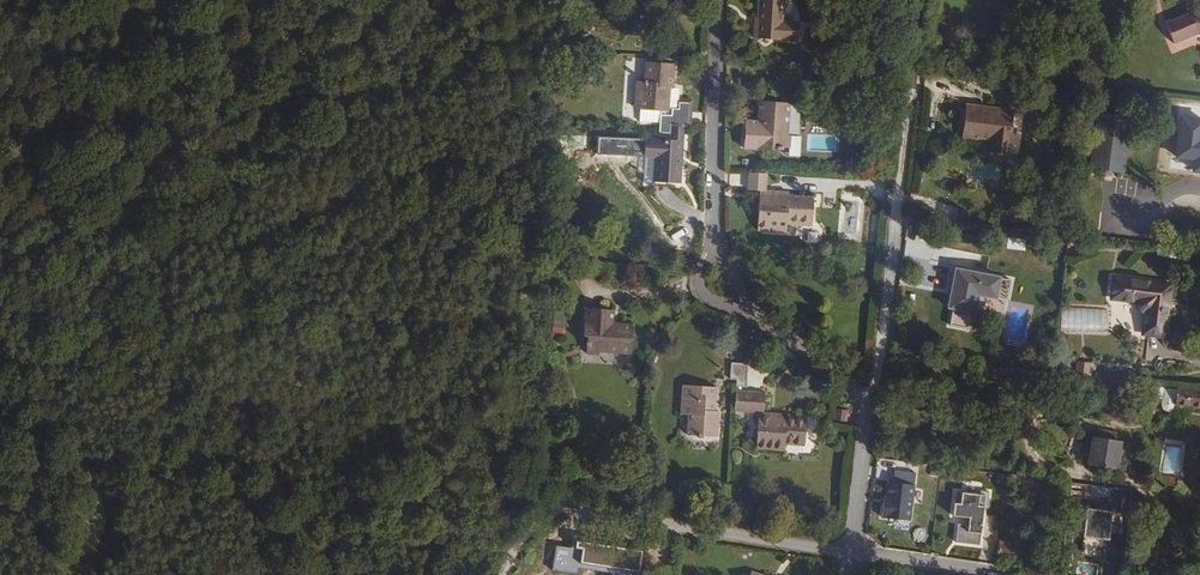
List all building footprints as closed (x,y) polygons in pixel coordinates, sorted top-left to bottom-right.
[(758,17),(763,18),(762,24),(755,24),(753,37),(796,41),(798,23),(782,22),(784,0),(759,0),(758,17)] [(1199,36),(1199,33),(1197,12),(1169,23),(1178,45),(1199,36)] [(683,126),(684,126),(685,102),(678,102),(671,102),(672,88),(673,64),(644,63),(643,83),(636,82),(635,100),(639,100),(639,111),(660,112),(659,124),(659,134),(670,134),(670,126),(683,126)] [(789,103),(759,101),(758,121),(745,120),(743,148),(772,150),(772,147),(789,148),(790,135),(787,135),(789,103)] [(963,134),(966,110),(960,109),(957,133),(963,134)] [(991,152),(1007,154),(1012,111),(997,109),(997,113),(966,110),(963,134),(963,137),(993,140),(991,152)] [(660,112),(639,111),(638,123),(659,124),(660,112)] [(1094,172),(1127,173),(1129,116),(1096,115),(1094,172)] [(1180,118),(1176,157),(1195,159),(1193,171),(1199,172),(1199,120),(1180,118)] [(670,140),(682,140),(683,126),(670,126),(670,134),(670,140)] [(962,149),(991,152),(993,140),(963,137),(962,149)] [(680,183),(682,140),(670,140),(645,138),(644,156),(656,157),(654,181),(680,183)] [(757,173),(749,172),(748,191),(760,191),(766,192),(767,173),(757,173)] [(775,192),(775,199),(759,198),(758,228),(768,229),(768,232),(786,233),(787,225),(812,226),(814,198),(788,197),(789,193),(775,192)] [(907,208),(906,217),(928,219),(929,210),(907,208)] [(1190,252),(1157,248),(1156,257),(1189,261),(1190,252)] [(583,257),(583,265),(593,266),(593,257),(583,257)] [(955,265),(948,306),(978,311),(980,303),(996,306),(1002,273),(955,265)] [(1170,285),(1114,278),(1112,298),(1136,301),(1136,302),(1137,303),(1137,304),(1138,305),(1138,306),(1139,307),(1140,308),(1140,309),(1141,309),(1141,310),(1142,311),(1143,311),(1144,312),(1145,312),(1145,313),(1146,313),(1143,333),(1163,336),(1170,285)] [(554,303),(552,336),(562,337),(562,329),(565,329),(566,312),(569,312),(569,309),(569,304),(554,303)] [(631,353),(632,325),(612,323),(613,310),(585,308),(584,336),(587,336),(586,354),(599,354),(599,351),(631,353)] [(919,312),(921,324),(936,322),(934,310),(919,312)] [(1077,376),(1093,378),(1095,365),(1078,362),(1077,376)] [(737,379),(736,386),(746,387),(749,364),(731,363),(730,378),(737,379)] [(1038,384),(1039,371),(1021,369),(1019,382),(1038,384)] [(1062,385),(1063,374),(1039,371),(1038,384),(1038,385),(1061,388),(1062,385)] [(1077,376),(1063,374),(1062,385),(1120,392),(1120,391),(1121,381),(1093,378),(1077,376)] [(1144,384),(1121,381),(1120,391),(1147,394),(1146,396),(1162,398),(1164,388),(1164,387),(1144,385),(1144,384)] [(687,435),(716,437),(718,411),(714,411),(715,387),(688,385),(687,397),(682,397),(681,414),(689,414),(687,435)] [(1184,411),(1185,406),(1175,405),(1177,390),(1164,388),(1162,398),(1162,404),(1162,406),(1163,408),(1164,410),(1167,411),(1169,412),(1172,411),(1175,409),(1184,411)] [(1177,388),(1177,390),(1175,405),(1185,406),(1199,408),(1199,391),(1177,388)] [(736,391),(735,411),(735,419),(745,419),(745,412),(764,412),(765,392),(736,391)] [(1127,415),(1129,401),(1115,399),(1114,414),(1127,415)] [(834,420),(846,422),(848,410),(836,409),(834,420)] [(778,417),(758,416),(757,444),(768,444),(767,449),(785,450),(785,442),(805,443),(806,415),(778,413),(778,417)] [(1087,464),(1116,469),(1121,442),(1115,441),(1116,434),(1104,432),(1103,439),(1099,438),(1100,432),(1095,431),(1093,438),(1092,437),(1090,446),(1083,445),(1082,453),(1089,454),(1087,464)] [(1157,475),(1162,440),(1155,439),(1150,474),(1157,475)] [(886,518),(914,519),(915,468),(887,467),(886,518)] [(1164,475),(1164,483),(1177,483),(1177,475),(1164,475)] [(958,490),(951,541),(981,545),(989,491),(974,489),(975,482),(963,480),(961,490),(958,490)] [(1091,495),(1110,498),(1112,487),(1093,484),(1091,495)] [(738,496),(738,506),(750,507),(751,496),(738,496)] [(1089,506),(1084,534),(1110,538),(1114,510),(1089,506)] [(585,574),(593,574),(595,568),(599,569),(602,559),(578,552),(578,553),(561,548),(556,566),(585,574)] [(609,550),(603,571),(618,574),(623,574),(629,556),(609,550)] [(629,574),(643,574),(645,568),(649,568),(651,559),(633,556),(629,574)]
